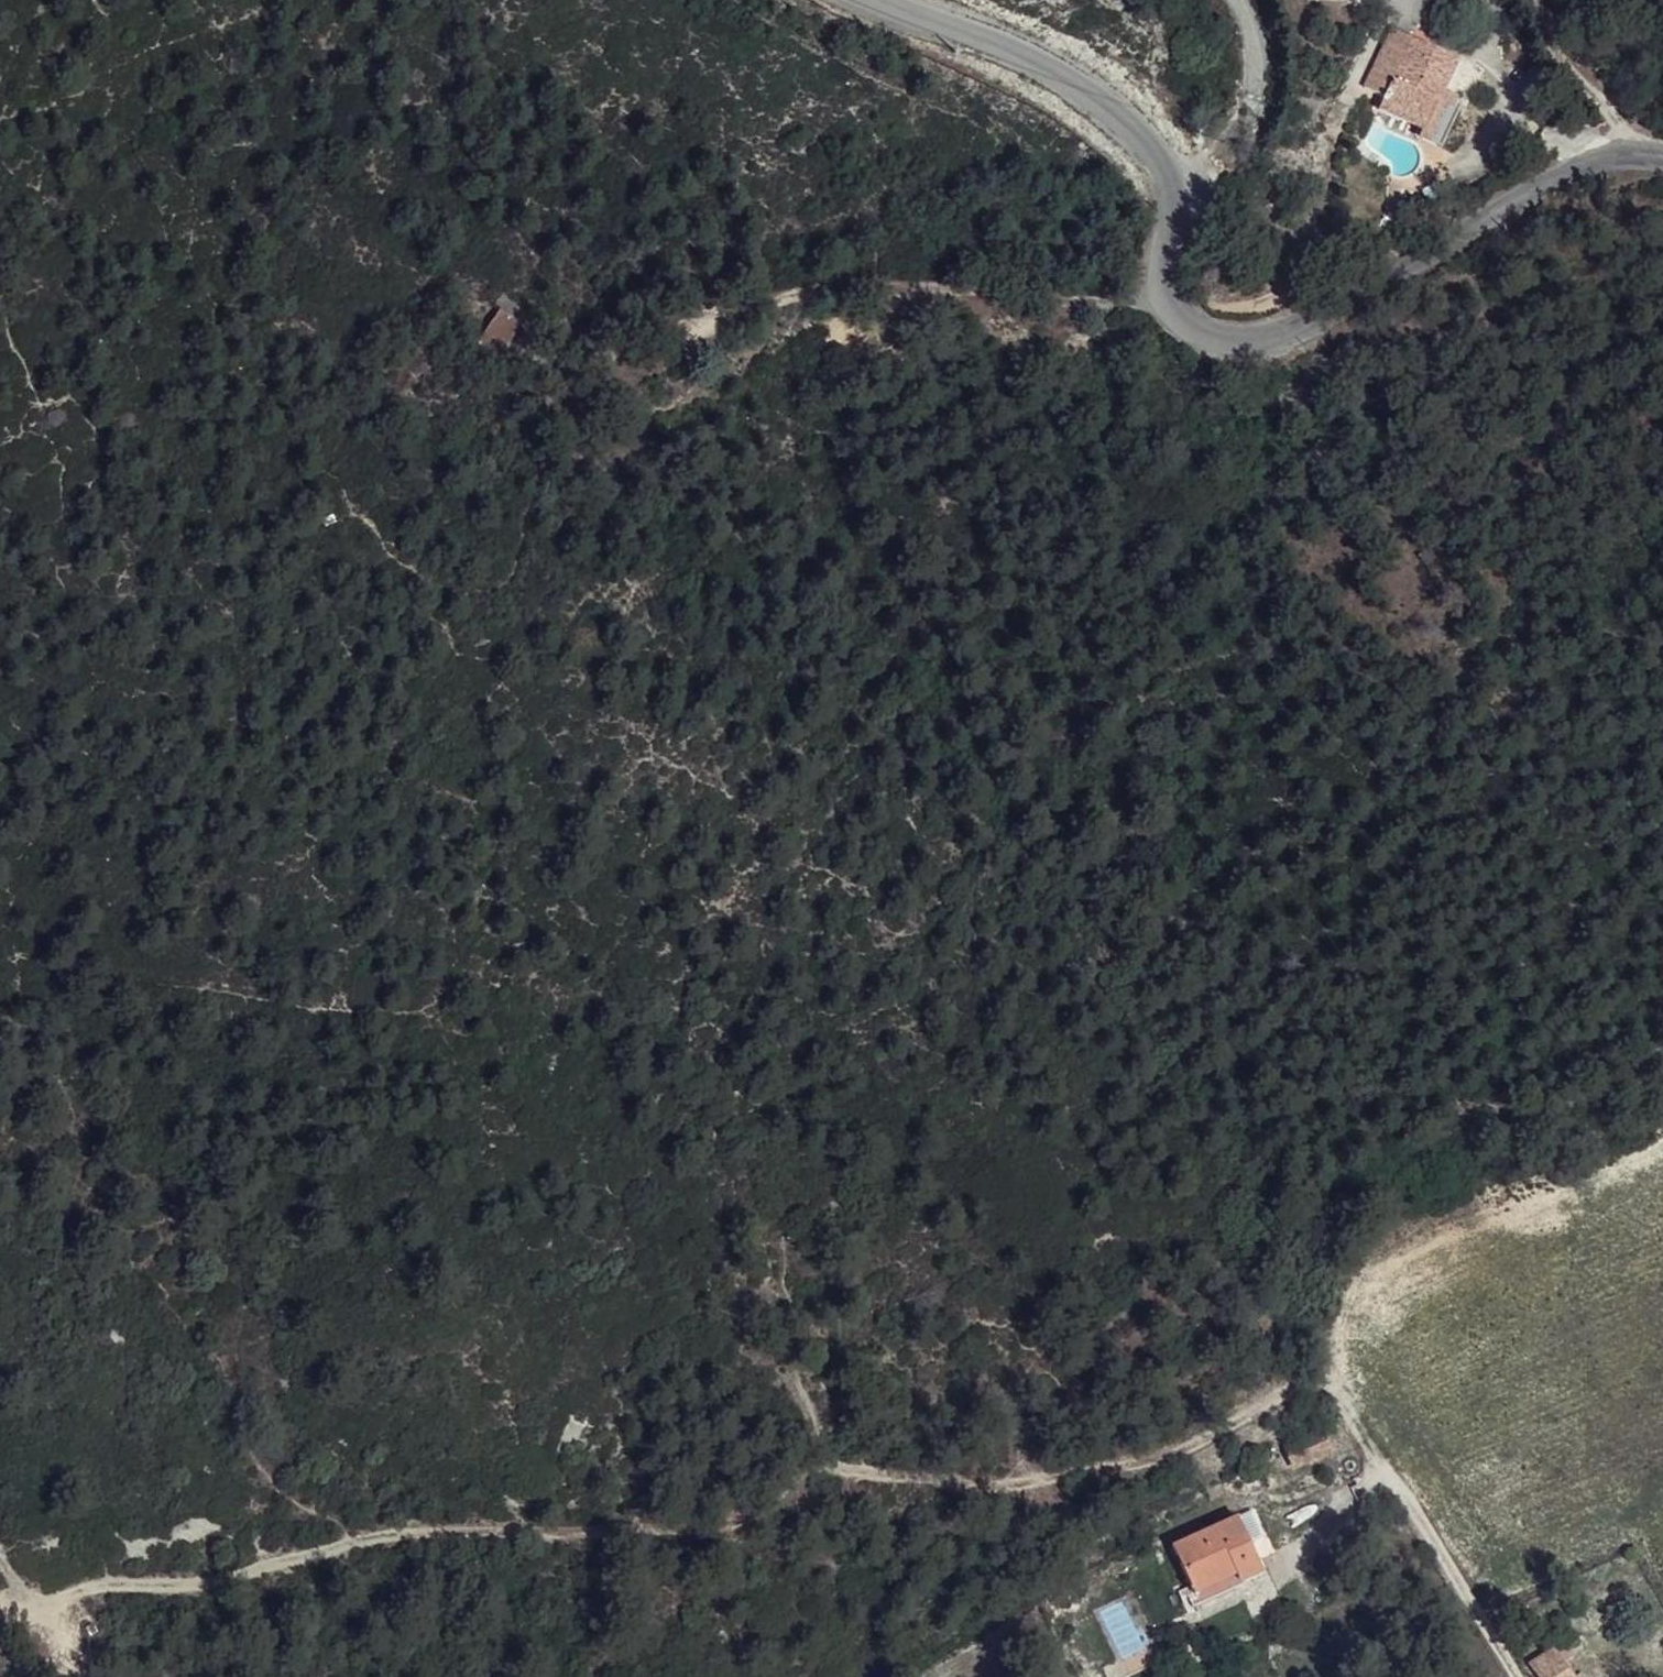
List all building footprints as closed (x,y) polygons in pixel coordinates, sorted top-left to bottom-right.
[(1462,61),(1415,36),(1410,47),(1398,74),(1383,104),(1428,128),(1462,61)] [(1410,47),(1393,40),(1385,64),(1398,74),(1410,47)] [(1472,71),(1462,61),(1428,128),(1424,138),(1446,149),(1467,107),(1458,103),(1472,71)] [(1323,1434),(1291,1446),(1299,1463),(1332,1450),(1323,1434)] [(1239,1523),(1175,1551),(1193,1592),(1237,1572),(1244,1584),(1264,1575),(1239,1523)] [(1193,1592),(1181,1597),(1186,1612),(1244,1584),(1237,1572),(1193,1592)] [(1561,1647),(1533,1666),(1539,1676),(1578,1676),(1561,1647)]
